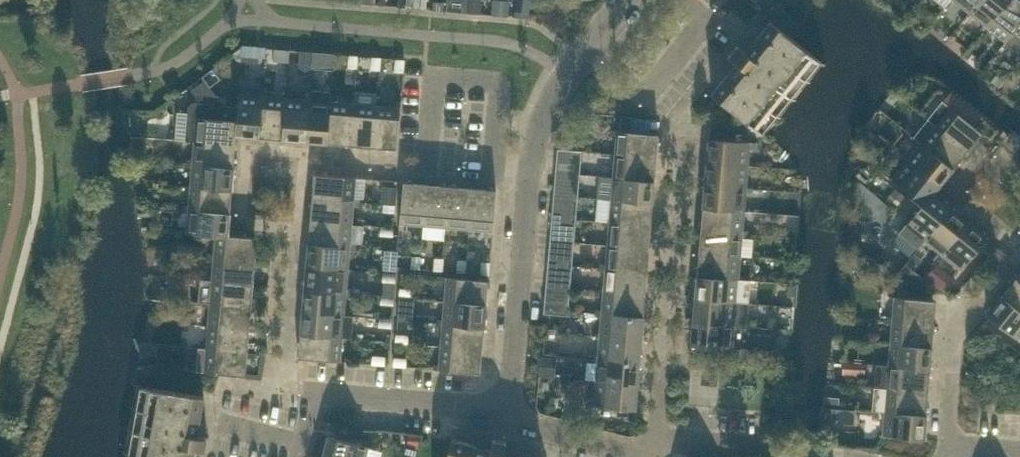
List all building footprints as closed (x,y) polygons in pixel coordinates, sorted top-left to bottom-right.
[(969,11),(979,0),(956,0),(969,11)] [(969,11),(984,23),(980,28),(983,31),(1008,0),(979,0),(969,11)] [(983,31),(986,33),(990,28),(1005,40),(1019,22),(1019,0),(1008,0),(983,31)] [(823,63),(789,35),(770,20),(755,39),(760,43),(753,52),(750,49),(747,52),(737,44),(729,55),(739,62),(736,66),(740,69),(733,77),(728,73),(712,92),(765,135),(823,63)] [(1005,40),(1019,53),(1019,22),(1005,40)] [(266,60),(267,48),(259,47),(258,59),(266,60)] [(289,62),(290,50),(282,49),(281,61),(289,62)] [(301,51),(300,62),(311,63),(312,51),(304,51),(301,51)] [(334,66),(335,53),(327,53),(326,65),(334,66)] [(357,68),(358,55),(350,55),(349,67),(357,68)] [(380,69),(381,57),(373,56),(371,68),(380,69)] [(404,71),(405,59),(397,59),(396,71),(404,71)] [(998,86),(1003,80),(997,75),(992,81),(998,86)] [(219,104),(218,118),(238,120),(236,135),(237,135),(260,137),(264,89),(260,89),(260,95),(239,93),(238,106),(219,104)] [(264,89),(260,137),(264,137),(269,137),(282,139),(283,134),(284,121),(286,97),(267,96),(267,89),(264,89)] [(309,99),(305,141),(314,141),(328,143),(328,138),(331,101),(331,97),(331,93),(329,91),(326,91),(312,90),(310,91),(309,95),(308,99),(309,99)] [(950,92),(928,119),(935,124),(964,147),(972,137),(976,140),(976,139),(982,132),(973,124),(980,116),(950,92)] [(283,134),(282,139),(296,140),(305,141),(309,99),(308,99),(286,97),(284,121),(283,134)] [(374,142),(373,146),(387,148),(397,148),(401,101),(397,100),(396,107),(377,105),(374,142)] [(328,138),(328,143),(341,144),(351,144),(354,103),(331,101),(328,138)] [(188,106),(186,139),(195,140),(226,143),(236,144),(237,135),(236,135),(238,120),(218,118),(219,104),(219,103),(193,102),(188,106)] [(354,103),(351,144),(360,145),(373,146),(374,142),(377,105),(358,104),(354,103)] [(955,158),(964,147),(935,124),(923,139),(918,135),(916,138),(953,168),(959,161),(955,158)] [(659,133),(612,129),(611,134),(618,134),(616,154),(653,157),(654,143),(658,144),(659,133)] [(756,146),(757,142),(709,138),(708,148),(713,148),(711,162),(748,165),(750,146),(756,146)] [(947,175),(953,168),(916,138),(913,141),(918,145),(906,160),(935,183),(944,172),(947,175)] [(187,159),(187,162),(234,166),(235,159),(235,157),(236,144),(226,143),(195,140),(193,159),(187,159)] [(651,170),(653,157),(616,154),(614,173),(608,172),(608,176),(655,180),(656,171),(651,170)] [(927,193),(935,183),(906,160),(894,175),(889,171),(887,174),(923,204),(930,196),(927,193)] [(187,162),(186,166),(193,167),(191,186),(214,188),(217,188),(219,188),(228,189),(232,189),(233,176),(234,172),(234,166),(187,162)] [(746,184),(748,165),(711,162),(710,175),(706,175),(705,184),(753,188),(753,185),(746,184)] [(580,178),(581,168),(557,167),(556,176),(580,178)] [(313,188),(312,197),(360,201),(360,197),(354,197),(356,177),(319,174),(314,173),(313,188)] [(654,189),(655,180),(608,176),(607,179),(614,180),(612,199),(649,202),(650,189),(654,189)] [(414,187),(414,182),(404,181),(400,229),(404,229),(405,223),(424,224),(427,188),(414,187)] [(446,233),(450,185),(441,184),(441,189),(427,188),(424,224),(443,226),(443,232),(446,233)] [(752,192),(753,188),(705,184),(704,193),(709,194),(707,207),(744,210),(746,191),(752,192)] [(381,202),(396,203),(398,186),(382,185),(381,202)] [(459,190),(459,186),(450,185),(446,233),(450,233),(450,227),(469,228),(473,191),(459,190)] [(183,204),(183,208),(216,211),(230,212),(231,202),(232,189),(228,189),(219,188),(217,188),(214,188),(191,186),(190,205),(183,204)] [(493,230),(497,189),(486,188),(486,193),(473,191),(469,228),(489,230),(488,236),(492,237),(493,230)] [(943,201),(940,205),(930,196),(923,204),(906,224),(922,237),(918,242),(921,244),(950,207),(943,201)] [(312,206),(310,220),(315,220),(352,223),(353,204),(360,205),(360,201),(312,197),(312,206)] [(648,216),(649,202),(612,199),(610,218),(604,218),(604,221),(651,225),(652,216),(648,216)] [(395,212),(396,204),(388,203),(384,203),(383,211),(395,212)] [(743,229),(744,210),(707,207),(706,220),(702,220),(701,229),(749,234),(749,230),(743,229)] [(955,216),(958,213),(950,207),(921,244),(924,247),(928,242),(942,254),(965,225),(955,216)] [(183,208),(183,211),(189,212),(187,232),(216,235),(217,234),(228,235),(228,234),(230,221),(230,212),(216,211),(183,208)] [(867,234),(868,211),(854,211),(853,233),(867,234)] [(575,230),(577,214),(553,212),(551,227),(575,230)] [(309,233),(308,242),(356,246),(356,243),(361,243),(363,226),(352,225),(352,223),(315,220),(310,220),(309,233)] [(650,235),(651,225),(604,221),(603,225),(610,225),(608,244),(645,248),(646,234),(650,235)] [(979,230),(976,233),(965,225),(942,254),(957,266),(953,271),(957,274),(987,236),(979,230)] [(393,235),(394,227),(382,226),(381,234),(393,235)] [(748,237),(749,234),(701,229),(700,239),(705,239),(703,252),(740,256),(742,237),(748,237)] [(209,253),(208,256),(256,260),(256,251),(258,237),(253,236),(228,234),(228,235),(217,234),(216,235),(215,253),(209,253)] [(308,252),(307,265),(311,266),(348,269),(349,250),(356,250),(356,246),(308,242),(308,252)] [(644,261),(645,248),(608,244),(606,264),(600,263),(600,267),(647,271),(648,261),(644,261)] [(397,264),(398,250),(386,249),(385,263),(397,264)] [(739,275),(740,256),(703,252),(702,266),(698,266),(697,275),(745,279),(745,275),(739,275)] [(420,268),(421,256),(413,255),(412,267),(420,268)] [(208,256),(208,260),(214,260),(213,280),(249,283),(254,283),(255,270),(256,260),(208,256)] [(443,270),(444,258),(436,257),(435,269),(443,270)] [(572,269),(573,259),(549,257),(548,267),(572,269)] [(466,272),(467,260),(459,259),(458,271),(466,272)] [(489,274),(490,262),(482,261),(481,273),(489,274)] [(905,264),(897,274),(903,278),(914,288),(922,278),(905,264)] [(305,279),(305,288),(352,292),(353,288),(346,288),(348,269),(311,266),(307,265),(305,279)] [(647,280),(647,271),(600,267),(599,270),(606,271),(604,290),(641,293),(642,280),(647,280)] [(395,281),(396,273),(384,272),(383,280),(395,281)] [(750,279),(745,279),(697,275),(696,284),(701,284),(699,298),(748,302),(750,279)] [(488,290),(489,280),(441,276),(441,280),(447,281),(446,300),(482,303),(484,290),(488,290)] [(1016,277),(1010,284),(1013,287),(1005,298),(1019,310),(1019,281),(1016,277)] [(205,298),(204,302),(252,306),(253,297),(253,296),(254,283),(249,283),(213,280),(211,299),(205,298)] [(304,297),(303,311),(307,311),(334,313),(344,314),(346,295),(352,296),(352,292),(305,288),(304,297)] [(412,297),(412,289),(400,288),(399,296),(412,297)] [(640,307),(641,293),(604,290),(602,309),(596,308),(596,312),(643,316),(644,307),(640,307)] [(393,304),(394,296),(382,294),(381,303),(393,304)] [(986,313),(1019,341),(1019,310),(1005,298),(1001,295),(986,313)] [(930,313),(931,299),(895,296),(893,316),(886,316),(886,319),(934,323),(935,314),(930,313)] [(746,325),(748,302),(699,298),(698,311),(694,311),(693,320),(746,325)] [(481,317),(482,303),(446,300),(444,319),(438,319),(437,322),(485,326),(486,317),(481,317)] [(204,302),(204,305),(210,306),(209,325),(245,328),(250,329),(251,315),(252,306),(204,302)] [(568,314),(569,304),(545,303),(544,313),(568,314)] [(302,324),(301,333),(348,338),(352,338),(354,315),(344,314),(334,313),(307,311),(303,311),(302,324)] [(410,320),(410,312),(398,311),(397,319),(410,320)] [(643,326),(643,316),(596,312),(595,316),(602,316),(600,335),(637,339),(638,325),(643,326)] [(391,326),(392,318),(380,317),(379,325),(391,326)] [(933,332),(934,323),(886,319),(886,323),(892,323),(891,342),(927,345),(929,332),(933,332)] [(746,328),(746,325),(693,320),(692,330),(697,330),(696,344),(732,348),(734,327),(746,328)] [(484,335),(485,326),(437,322),(437,326),(443,326),(442,345),(479,348),(480,335),(484,335)] [(201,344),(200,347),(248,351),(249,342),(250,329),(245,328),(209,325),(207,344),(201,344)] [(300,343),(299,357),(303,357),(340,361),(342,340),(348,341),(348,338),(301,333),(300,343)] [(408,343),(408,335),(396,334),(396,342),(408,343)] [(636,352),(637,339),(600,335),(599,354),(592,354),(592,357),(639,362),(640,352),(636,352)] [(926,359),(927,345),(891,342),(889,361),(883,361),(882,364),(930,369),(931,359),(926,359)] [(477,362),(479,348),(442,345),(440,365),(434,364),(433,369),(481,373),(482,362),(477,362)] [(200,347),(200,351),(206,351),(205,371),(216,372),(234,374),(241,375),(246,375),(247,360),(248,351),(200,347)] [(384,364),(385,356),(373,355),(372,363),(384,364)] [(406,366),(406,358),(394,357),(394,365),(406,366)] [(639,371),(639,362),(592,357),(592,361),(598,362),(596,381),(633,384),(634,371),(639,371)] [(929,378),(930,369),(882,364),(882,368),(888,369),(887,388),(924,391),(925,377),(929,378)] [(632,397),(633,384),(596,381),(595,400),(588,399),(588,404),(635,408),(636,398),(632,397)] [(140,384),(137,384),(124,456),(186,456),(187,451),(192,452),(192,447),(205,450),(207,436),(195,434),(196,430),(191,429),(193,419),(199,420),(203,395),(140,384)] [(922,404),(924,391),(887,388),(885,407),(879,406),(878,410),(926,414),(927,405),(922,404)] [(925,423),(926,414),(878,410),(878,414),(885,414),(883,434),(920,437),(921,423),(925,423)] [(368,446),(333,436),(329,450),(325,449),(322,456),(365,456),(368,446)] [(506,441),(493,438),(490,450),(486,449),(485,453),(474,451),(476,444),(452,438),(447,456),(507,456),(507,455),(503,453),(506,441)]
